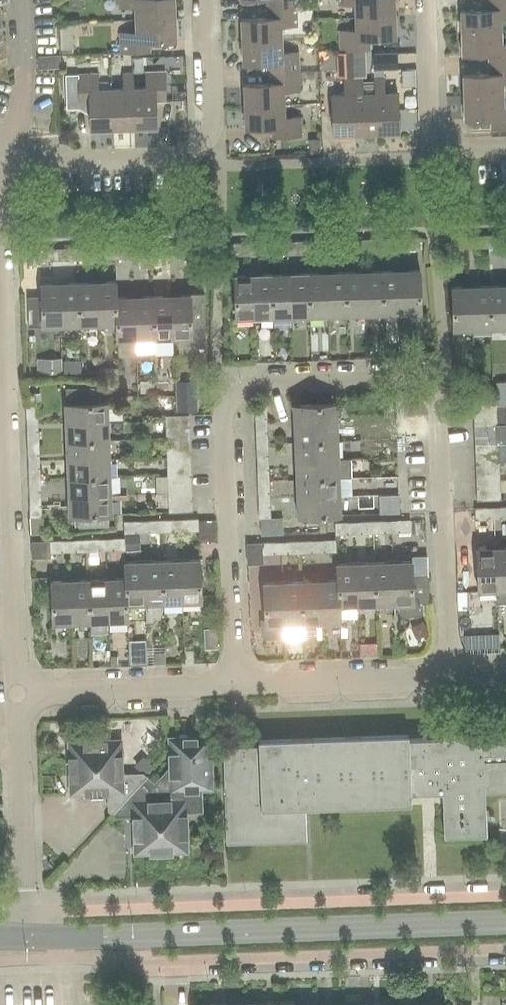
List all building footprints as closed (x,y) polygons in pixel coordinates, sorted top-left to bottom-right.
[(3,39),(0,3),(10,1),(10,0),(0,0),(0,39),(3,39)] [(120,7),(136,7),(136,19),(176,18),(175,0),(119,0),(120,7)] [(340,5),(345,5),(346,17),(356,17),(396,16),(395,0),(340,0),(340,5)] [(488,9),(461,10),(462,32),(502,31),(502,18),(505,18),(505,0),(488,0),(488,9)] [(298,26),(297,6),(268,7),(268,18),(242,19),(243,41),(283,39),(282,26),(298,26)] [(397,38),(396,16),(356,17),(357,30),(341,31),(341,50),(371,49),(370,39),(397,38)] [(177,40),(176,18),(136,19),(136,32),(121,33),(121,39),(121,53),(150,51),(150,41),(177,40)] [(72,22),(60,22),(61,49),(73,48),(72,22)] [(502,31),(462,32),(463,54),(489,53),(490,63),(505,63),(505,43),(502,44),(502,31)] [(283,52),(283,39),(243,41),(243,63),(270,62),(270,72),(300,71),(299,52),(283,52)] [(385,93),(385,77),(384,70),(399,69),(398,51),(374,52),(376,93),(378,133),(400,132),(398,92),(385,93)] [(354,70),(354,52),(337,52),(338,78),(345,78),(345,94),(332,95),(334,135),(356,134),(354,70)] [(60,55),(39,55),(40,68),(60,68),(60,55)] [(135,128),(134,88),(133,62),(124,62),(124,88),(112,89),(113,129),(135,128)] [(490,63),(490,74),(463,75),(464,97),(504,95),(504,83),(505,82),(505,63),(490,63)] [(378,133),(376,93),(364,94),(363,78),(363,70),(354,70),(356,134),(378,133)] [(416,70),(404,70),(405,86),(417,85),(416,70)] [(146,87),(134,88),(135,128),(157,127),(156,100),(167,100),(166,71),(146,71),(146,87)] [(301,91),(300,71),(270,72),(271,82),(244,83),(245,106),(285,104),(285,91),(301,91)] [(113,129),(112,89),(99,89),(99,73),(79,74),(80,103),(90,103),(91,129),(113,129)] [(185,99),(185,90),(172,90),(173,100),(185,99)] [(505,108),(504,95),(464,97),(465,119),(492,118),(492,128),(505,128),(505,108)] [(286,117),(285,104),(245,106),(246,128),(273,127),(273,137),(302,136),(302,116),(286,117)] [(489,247),(489,235),(476,235),(477,247),(489,247)] [(501,247),(501,235),(489,235),(489,247),(501,247)] [(464,248),(464,236),(451,236),(451,248),(464,248)] [(419,237),(407,238),(407,250),(420,249),(419,237)] [(382,250),(382,238),(370,239),(370,251),(382,250)] [(395,250),(394,238),(382,238),(382,250),(395,250)] [(345,251),(345,239),(333,240),(333,252),(345,251)] [(357,251),(357,239),(345,239),(345,251),(357,251)] [(321,252),(320,240),(308,241),(309,253),(321,252)] [(284,253),(283,241),(271,242),(272,254),(284,253)] [(309,253),(308,241),(296,241),(297,253),(309,253)] [(247,254),(246,242),(234,243),(234,255),(247,254)] [(272,254),(271,242),(259,242),(259,254),(272,254)] [(189,244),(177,245),(177,257),(190,256),(189,244)] [(152,257),(152,245),(140,246),(140,258),(152,257)] [(164,245),(152,245),(152,257),(165,257),(164,245)] [(115,258),(115,246),(103,247),(103,259),(115,258)] [(127,258),(127,246),(115,246),(115,258),(127,258)] [(90,259),(90,247),(78,248),(78,260),(90,259)] [(53,260),(53,248),(40,249),(41,261),(53,260)] [(78,260),(78,248),(66,248),(66,260),(78,260)] [(152,257),(140,258),(141,270),(153,269),(152,257)] [(420,269),(401,270),(403,313),(422,313),(420,269)] [(384,314),(383,270),(364,271),(366,314),(384,314)] [(403,313),(401,270),(383,270),(384,314),(403,313)] [(347,315),(346,271),(328,272),(329,315),(347,315)] [(366,314),(364,271),(346,271),(347,315),(366,314)] [(311,316),(309,272),(291,273),(292,317),(311,316)] [(329,315),(328,272),(309,272),(311,316),(329,315)] [(292,317),(291,273),(272,274),(274,317),(292,317)] [(255,318),(254,274),(235,275),(236,318),(255,318)] [(274,317),(272,274),(254,274),(255,318),(274,317)] [(117,297),(117,280),(98,281),(99,324),(117,324),(118,324),(117,297)] [(99,324),(98,281),(79,282),(81,325),(99,324)] [(62,326),(61,282),(42,283),(42,296),(28,296),(29,327),(62,326)] [(81,325),(79,282),(61,282),(62,326),(81,325)] [(492,329),(490,285),(472,286),(473,329),(492,329)] [(490,285),(492,329),(505,328),(505,285),(490,285)] [(473,329),(472,286),(453,286),(454,330),(473,329)] [(205,294),(191,294),(172,295),(173,338),(192,338),(192,347),(207,347),(205,294)] [(155,339),(154,295),(135,296),(137,339),(138,339),(138,349),(155,348),(155,339)] [(173,338),(172,295),(154,295),(155,339),(173,338)] [(135,296),(117,297),(118,324),(117,324),(118,340),(137,339),(135,296)] [(118,366),(109,367),(110,378),(119,377),(118,366)] [(197,380),(176,381),(177,410),(198,409),(197,380)] [(109,421),(109,402),(95,402),(95,387),(66,388),(67,404),(65,404),(66,423),(109,421)] [(38,393),(30,394),(30,405),(38,405),(38,393)] [(294,405),(295,424),(338,422),(337,403),(294,405)] [(498,415),(498,407),(498,403),(474,404),(474,416),(498,415)] [(26,405),(27,418),(39,417),(38,405),(30,405),(26,405)] [(255,406),(256,418),(268,418),(267,406),(255,406)] [(498,407),(498,415),(474,416),(475,428),(499,427),(499,425),(505,424),(505,406),(498,407)] [(190,427),(190,415),(166,416),(166,428),(190,427)] [(110,439),(109,421),(66,423),(67,441),(110,439)] [(339,440),(338,422),(295,424),(295,442),(339,440)] [(191,439),(190,427),(166,428),(167,439),(191,439)] [(499,439),(499,427),(475,428),(475,440),(499,439)] [(40,442),(39,430),(27,430),(28,443),(40,442)] [(269,443),(268,431),(256,431),(257,443),(269,443)] [(111,458),(110,439),(67,441),(67,460),(111,458)] [(191,451),(191,439),(167,439),(167,451),(191,451)] [(499,443),(499,439),(475,440),(476,452),(500,451),(499,443)] [(340,459),(340,458),(339,440),(295,442),(296,460),(340,459)] [(40,455),(40,442),(28,443),(28,455),(40,455)] [(269,456),(269,443),(257,443),(257,456),(269,456)] [(191,463),(191,451),(167,451),(167,463),(191,463)] [(500,463),(500,451),(476,452),(476,464),(500,463)] [(112,476),(111,458),(67,460),(68,478),(112,476)] [(351,458),(340,458),(340,459),(296,460),(297,479),(340,477),(352,477),(351,458)] [(192,475),(191,463),(167,463),(168,475),(192,475)] [(501,475),(500,463),(476,464),(477,476),(501,475)] [(41,479),(41,467),(29,467),(29,479),(41,479)] [(270,480),(270,468),(258,468),(258,480),(270,480)] [(192,487),(192,475),(168,475),(168,487),(192,487)] [(399,475),(388,475),(389,494),(400,493),(399,475)] [(501,487),(501,475),(477,476),(477,488),(501,487)] [(112,495),(112,476),(68,478),(69,496),(112,495)] [(341,496),(340,477),(297,479),(297,497),(341,496)] [(42,491),(41,479),(29,479),(30,492),(42,491)] [(271,492),(270,480),(258,480),(259,493),(271,492)] [(193,499),(192,487),(168,487),(169,499),(193,499)] [(502,499),(501,487),(477,488),(478,500),(502,499)] [(389,494),(386,494),(387,511),(400,511),(400,493),(389,494)] [(113,514),(112,500),(112,495),(69,496),(69,515),(79,515),(80,526),(109,525),(109,514),(113,514)] [(342,515),(341,496),(297,497),(298,516),(342,515)] [(193,511),(193,499),(169,499),(169,512),(193,511)] [(42,517),(42,504),(30,505),(30,517),(42,517)] [(271,517),(271,505),(259,505),(260,518),(271,517)] [(488,519),(488,507),(475,507),(476,519),(488,519)] [(199,530),(199,519),(199,518),(186,519),(186,531),(199,530)] [(174,531),(173,519),(162,520),(162,532),(174,531)] [(411,519),(399,520),(399,532),(411,531),(411,519)] [(162,532),(162,520),(149,520),(149,532),(160,532),(162,532)] [(386,532),(386,520),(373,521),(374,533),(386,532)] [(137,533),(137,521),(125,521),(125,533),(137,533)] [(374,533),(373,521),(361,521),(362,533),(374,533)] [(348,534),(348,522),(335,522),(336,534),(348,534)] [(161,549),(160,532),(149,532),(148,532),(148,549),(161,549)] [(125,538),(112,538),(113,550),(126,550),(125,543),(125,538)] [(88,551),(88,539),(75,539),(76,551),(88,551)] [(100,551),(100,539),(88,539),(88,551),(100,551)] [(336,539),(324,540),(324,552),(337,551),(336,539)] [(51,552),(51,540),(32,541),(33,558),(51,557),(51,552)] [(63,552),(62,540),(51,540),(51,552),(63,552)] [(313,552),(312,540),(300,541),(300,553),(313,552)] [(300,553),(300,541),(288,541),(288,553),(300,553)] [(275,554),(275,542),(262,542),(263,554),(275,554)] [(142,554),(141,543),(125,543),(126,550),(126,554),(142,554)] [(496,547),(498,590),(505,590),(505,546),(496,547)] [(498,590),(496,547),(477,548),(479,591),(498,590)] [(98,552),(88,552),(89,563),(99,562),(98,552)] [(200,558),(181,559),(183,602),(202,602),(200,558)] [(183,602),(181,559),(163,560),(164,603),(183,602)] [(413,576),(413,559),(393,560),(395,604),(401,604),(402,613),(405,615),(420,614),(423,612),(423,603),(429,603),(428,575),(413,576)] [(146,604),(144,560),(125,561),(126,577),(128,604),(146,604)] [(164,603),(163,560),(144,560),(146,604),(164,603)] [(395,604),(393,560),(375,561),(377,605),(395,604)] [(377,605),(375,561),(357,562),(358,605),(377,605)] [(358,605),(357,562),(337,562),(338,579),(339,579),(340,606),(358,605)] [(126,577),(108,578),(110,621),(129,621),(128,604),(126,577)] [(91,622),(89,578),(71,579),(73,623),(91,622)] [(110,621),(108,578),(89,578),(91,622),(92,622),(92,633),(108,633),(107,621),(110,621)] [(73,623),(71,579),(52,580),(54,623),(73,623)] [(339,579),(338,579),(320,580),(322,623),(341,622),(340,606),(339,579)] [(303,624),(302,580),(283,581),(285,625),(286,625),(303,624)] [(322,623),(320,580),(302,580),(303,624),(322,623)] [(285,625),(283,581),(264,582),(266,620),(263,620),(263,619),(262,619),(262,634),(266,637),(285,637),(285,638),(286,638),(286,625),(285,625)] [(208,648),(220,647),(218,628),(207,628),(208,648)] [(147,641),(130,641),(131,665),(148,665),(147,641)] [(378,644),(360,644),(360,654),(378,654),(378,644)] [(119,657),(111,657),(111,666),(119,666),(119,657)] [(505,792),(505,735),(484,736),(484,732),(442,733),(442,738),(410,739),(410,734),(260,739),(260,746),(224,747),(227,843),(307,840),(306,807),(412,804),(412,794),(443,792),(445,835),(487,834),(486,793),(505,792)] [(213,789),(211,737),(177,738),(178,760),(155,784),(162,790),(202,789),(213,789)] [(146,777),(144,774),(123,775),(122,740),(70,741),(72,793),(110,792),(110,809),(113,812),(146,777)] [(147,776),(155,767),(144,756),(135,765),(147,776)] [(202,811),(202,789),(162,790),(155,784),(147,777),(146,777),(113,812),(114,813),(115,813),(118,816),(134,815),(136,853),(188,851),(186,811),(202,811)]
